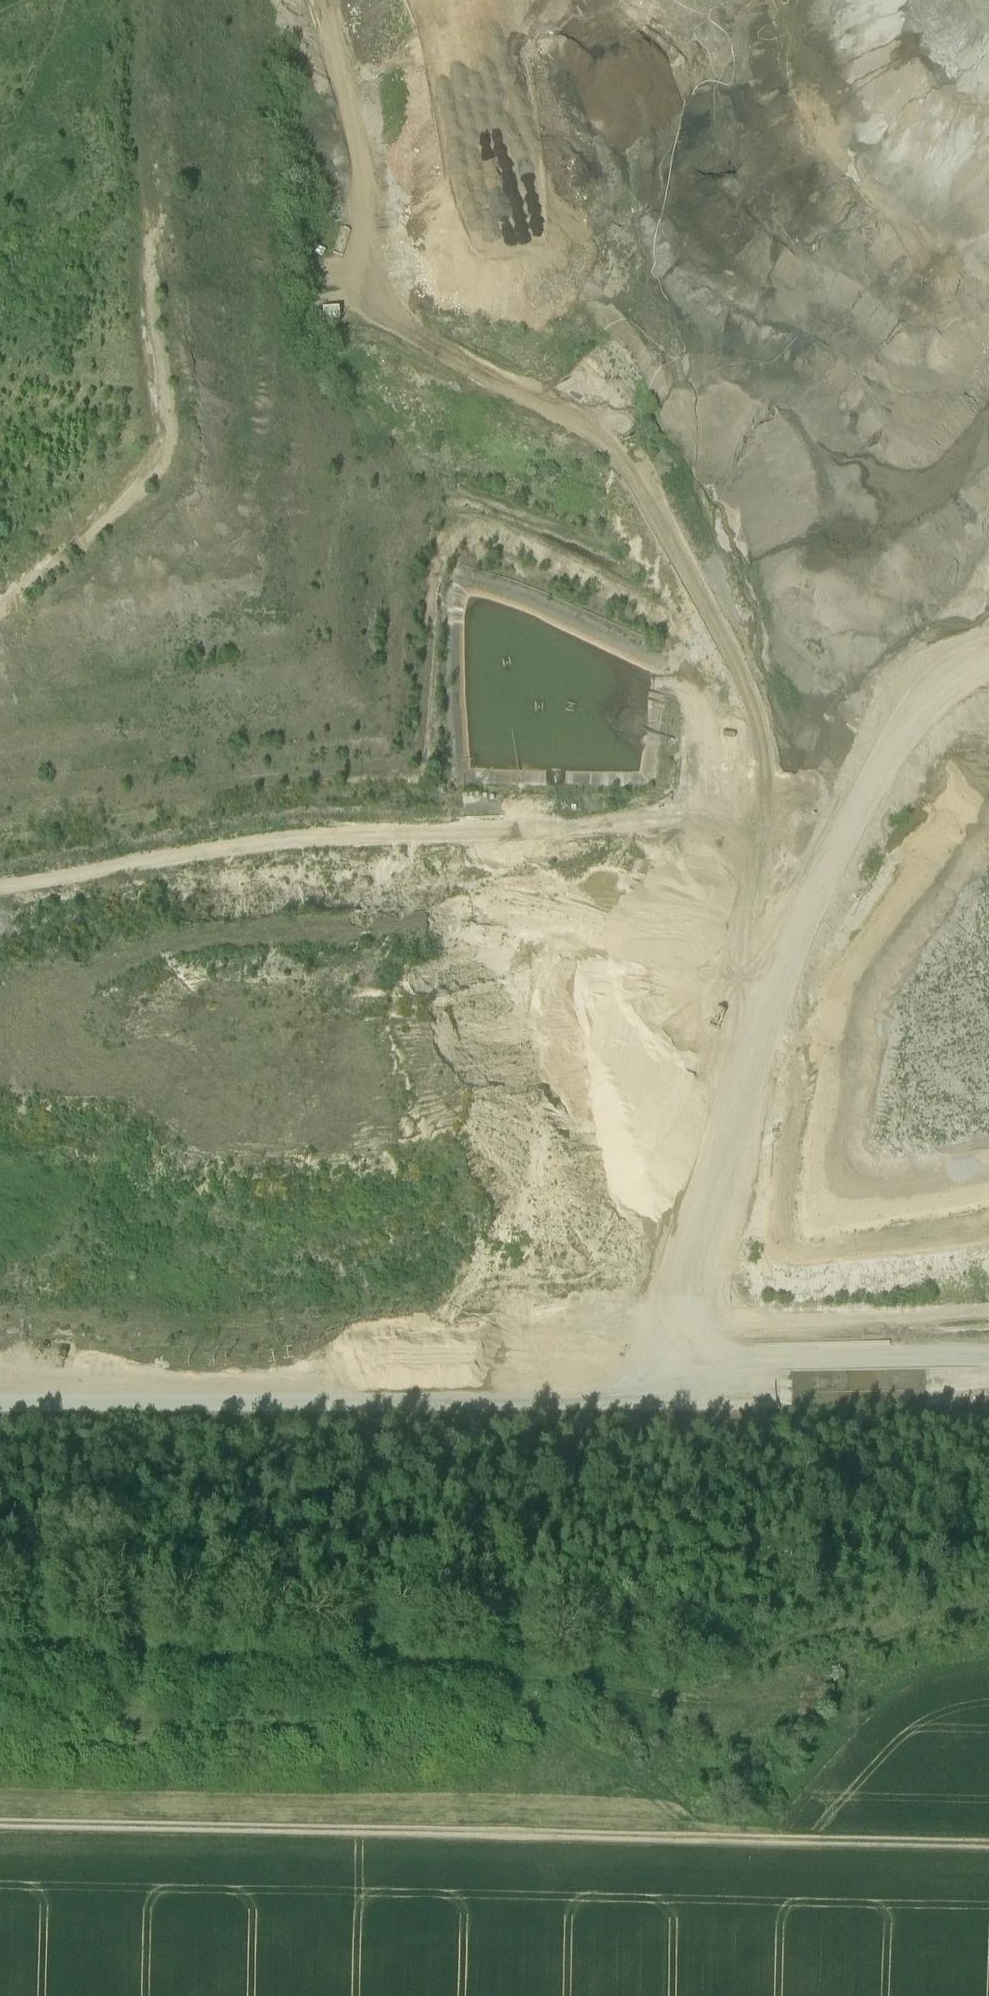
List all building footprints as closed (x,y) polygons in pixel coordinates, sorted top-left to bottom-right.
[(329,329),(330,339),(348,338),(347,328),(329,329)]
